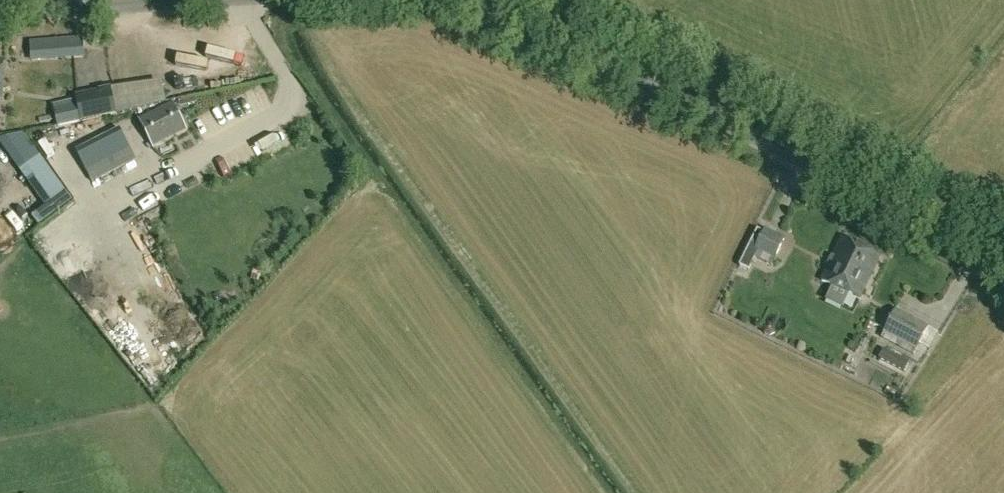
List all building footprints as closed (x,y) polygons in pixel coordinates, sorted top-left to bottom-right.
[(60,40),(61,55),(85,53),(84,39),(60,40)] [(49,55),(48,41),(29,42),(31,56),(49,55)] [(78,101),(55,105),(59,127),(118,115),(112,89),(77,96),(78,101)] [(147,101),(131,101),(131,112),(148,112),(147,101)] [(189,131),(174,102),(141,119),(156,148),(189,131)] [(131,150),(121,129),(77,151),(89,172),(131,150)] [(33,161),(43,157),(37,144),(27,148),(33,161)] [(143,216),(165,207),(158,187),(135,196),(143,216)] [(73,202),(67,194),(34,218),(40,226),(73,202)] [(132,199),(124,205),(138,222),(146,217),(132,199)] [(774,266),(787,239),(766,229),(764,232),(758,230),(738,270),(759,281),(764,272),(754,266),(757,260),(766,265),(767,263),(774,266)] [(881,257),(843,239),(823,282),(862,300),(881,257)] [(979,283),(975,290),(980,292),(984,285),(979,283)] [(915,295),(909,304),(930,316),(935,307),(915,295)] [(887,331),(919,348),(930,326),(898,310),(887,331)] [(909,362),(884,349),(879,359),(904,372),(909,362)]
